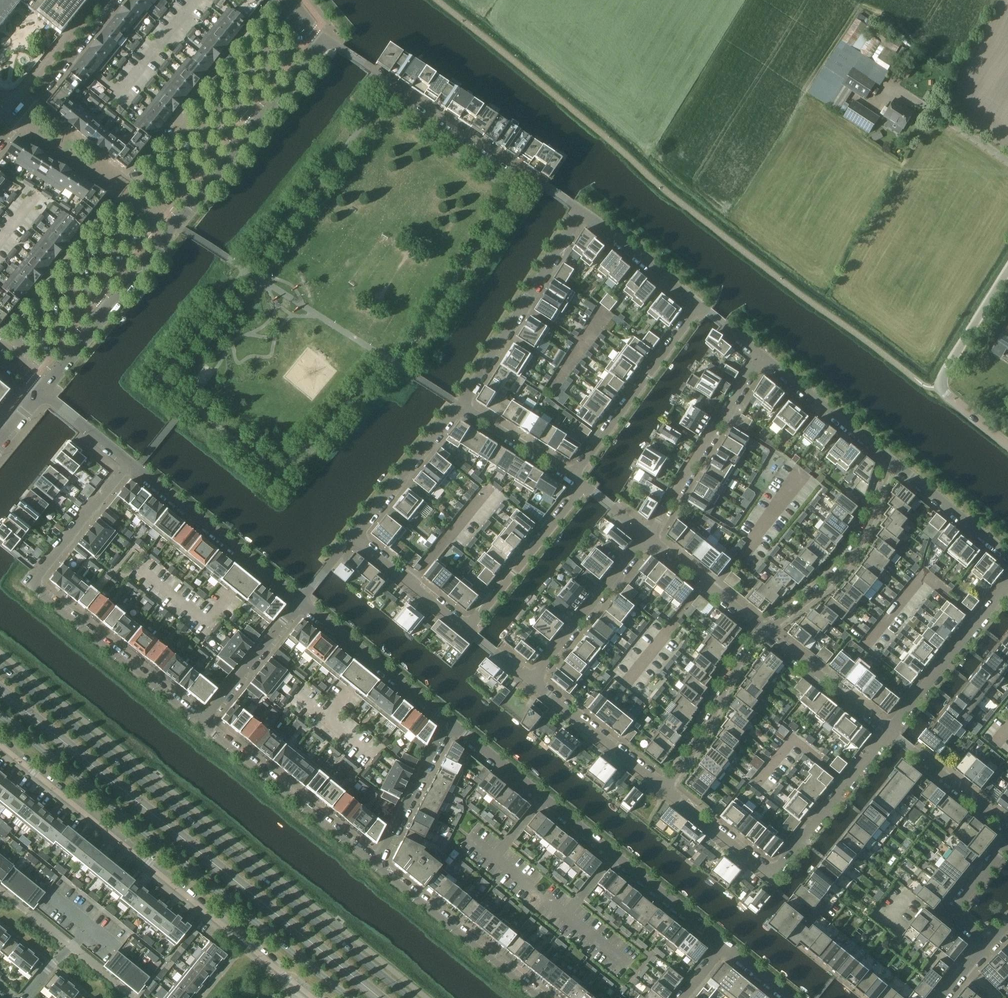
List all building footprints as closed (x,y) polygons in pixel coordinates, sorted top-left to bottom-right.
[(88,1),(87,0),(0,0),(0,27),(21,2),(60,34),(88,1)] [(130,0),(123,8),(140,22),(146,13),(143,11),(130,0)] [(147,0),(130,0),(143,11),(150,2),(147,0)] [(239,5),(236,8),(233,10),(240,16),(246,9),(252,14),(259,6),(266,0),(246,0),(239,5)] [(140,22),(123,8),(116,17),(133,30),(140,22)] [(230,8),(222,16),(239,30),(252,14),(246,9),(240,16),(233,10),(230,8)] [(232,38),(239,30),(222,16),(216,25),(232,38)] [(133,30),(116,17),(110,25),(123,36),(126,38),(133,30)] [(897,62),(900,57),(904,60),(909,51),(903,47),(897,55),(898,56),(897,57),(895,56),(903,42),(876,26),(870,35),(868,33),(873,26),(867,23),(866,25),(856,19),(842,41),(846,44),(852,48),(859,52),(861,53),(875,62),(875,63),(887,71),(890,68),(892,70),(893,68),(896,70),(900,64),(897,62)] [(123,36),(110,25),(103,34),(116,44),(123,36)] [(216,25),(209,33),(225,47),(232,38),(216,25)] [(219,55),(225,47),(209,33),(202,42),(219,55)] [(116,44),(103,34),(96,42),(112,55),(119,47),(116,44)] [(842,41),(808,93),(822,102),(839,113),(852,92),(841,85),(850,72),(853,67),(876,82),(881,85),(889,72),(887,71),(875,63),(875,62),(861,53),(859,52),(852,48),(846,44),(842,41)] [(112,55),(96,42),(89,50),(106,64),(112,55)] [(212,63),(219,55),(202,42),(205,44),(198,53),(212,63)] [(394,64),(402,52),(389,43),(376,63),(389,72),(395,64),(394,64)] [(96,70),(99,72),(106,64),(89,50),(77,65),(91,76),(96,70)] [(412,59),(402,52),(394,64),(395,64),(400,68),(394,76),(400,80),(413,60),(412,59)] [(205,72),(212,63),(198,53),(192,61),(189,58),(188,58),(205,72)] [(198,80),(205,72),(188,58),(182,67),(198,80)] [(413,60),(400,80),(411,87),(425,67),(413,60)] [(912,72),(911,72),(914,67),(907,62),(900,74),(907,79),(912,72)] [(70,74),(84,85),(91,76),(77,65),(70,74)] [(191,89),(198,80),(182,67),(175,75),(191,89)] [(423,95),(437,75),(425,67),(411,87),(422,94),(423,95)] [(876,82),(853,67),(850,72),(841,85),(852,92),(865,100),(876,82)] [(64,81),(75,90),(81,83),(83,85),(84,85),(70,74),(64,81)] [(185,97),(191,89),(175,75),(168,84),(185,97)] [(447,82),(437,75),(423,95),(426,97),(430,91),(435,95),(432,101),(435,103),(440,95),(448,83),(447,82)] [(58,89),(69,98),(70,96),(75,90),(64,81),(58,89)] [(446,110),(453,99),(459,90),(448,83),(440,95),(446,98),(440,107),(445,110),(446,110)] [(178,105),(185,97),(168,84),(161,92),(178,105)] [(63,105),(69,98),(58,89),(52,96),(63,105)] [(470,98),(459,90),(453,99),(446,110),(458,119),(470,102),(472,99),(470,98)] [(928,101),(933,94),(928,91),(923,98),(928,101)] [(171,114),(178,105),(161,92),(154,100),(171,114)] [(63,105),(52,96),(46,104),(57,113),(63,105)] [(78,103),(70,96),(69,98),(63,105),(57,113),(65,120),(78,103)] [(472,99),(470,102),(458,119),(471,127),(484,107),(482,106),(472,99)] [(913,113),(901,105),(901,103),(895,99),(885,116),(904,128),(913,113)] [(164,122),(171,114),(154,100),(148,109),(164,122)] [(843,117),(870,134),(880,117),(854,100),(843,117)] [(73,126),(87,110),(78,103),(65,120),(73,126)] [(116,111),(120,114),(124,110),(120,106),(116,111)] [(471,127),(480,134),(494,114),(484,107),(471,127)] [(148,109),(141,117),(157,130),(164,122),(148,109)] [(82,133),(93,120),(85,113),(87,110),(73,126),(82,133)] [(489,140),(492,141),(505,122),(494,114),(480,134),(489,140)] [(151,139),(157,130),(141,117),(134,125),(134,126),(151,139)] [(90,140),(101,127),(93,120),(82,133),(90,140)] [(506,151),(519,131),(505,122),(492,141),(495,143),(500,135),(506,139),(500,147),(506,151)] [(134,138),(145,146),(151,139),(134,126),(139,130),(137,134),(134,138)] [(101,127),(90,140),(99,147),(112,130),(109,133),(105,130),(101,127)] [(120,137),(112,130),(99,147),(107,154),(120,137)] [(871,135),(874,142),(883,137),(880,130),(871,135)] [(529,137),(519,131),(506,151),(517,158),(530,138),(529,137)] [(122,153),(126,147),(118,141),(121,137),(120,137),(107,154),(115,160),(122,153)] [(18,138),(7,152),(18,159),(19,159),(28,145),(18,138)] [(145,146),(134,138),(128,145),(138,154),(145,146)] [(540,145),(530,138),(517,158),(520,160),(524,154),(529,158),(525,164),(528,165),(541,146),(540,145)] [(16,162),(26,168),(37,150),(28,145),(19,159),(18,159),(16,162)] [(138,154),(128,145),(126,147),(122,153),(132,161),(137,156),(138,154)] [(540,174),(554,154),(541,146),(528,165),(539,173),(540,174)] [(26,168),(35,174),(46,156),(37,150),(26,168)] [(122,153),(115,160),(126,169),(132,161),(122,153)] [(561,159),(554,154),(540,174),(551,181),(551,180),(557,171),(554,169),(556,167),(559,169),(564,161),(561,159)] [(35,174),(44,180),(56,162),(46,156),(35,174)] [(109,159),(103,165),(112,174),(118,168),(109,159)] [(44,180),(53,185),(65,168),(56,162),(44,180)] [(64,188),(74,173),(65,168),(53,185),(62,191),(64,188)] [(73,193),(83,179),(74,173),(64,188),(73,193)] [(0,174),(0,188),(3,191),(10,182),(7,180),(0,174)] [(73,193),(83,200),(84,200),(87,196),(95,186),(83,179),(73,193)] [(106,194),(95,186),(87,196),(98,204),(106,194)] [(83,200),(81,202),(92,211),(98,204),(87,196),(84,200),(83,200)] [(81,202),(75,210),(86,218),(92,211),(81,202)] [(71,215),(70,216),(70,217),(80,225),(86,218),(75,210),(71,215)] [(64,212),(57,221),(74,234),(80,225),(70,217),(70,216),(64,212)] [(57,221),(50,229),(67,242),(74,234),(57,221)] [(50,229),(44,237),(60,251),(67,242),(50,229)] [(582,257),(596,240),(598,239),(586,229),(573,250),(582,257)] [(44,237),(37,246),(53,259),(60,251),(44,237)] [(591,267),(606,248),(596,240),(582,257),(581,259),(591,267)] [(37,246),(30,254),(46,267),(53,259),(37,246)] [(608,278),(622,261),(623,259),(613,251),(598,270),(608,278)] [(24,261),(23,262),(40,276),(46,267),(30,254),(24,261)] [(618,285),(631,268),(622,261),(608,278),(618,285)] [(40,276),(23,262),(16,271),(33,284),(40,276)] [(572,275),(575,270),(564,263),(561,268),(572,275)] [(568,280),(572,275),(561,268),(558,274),(568,280)] [(16,271),(10,279),(26,293),(33,284),(16,271)] [(633,298),(647,281),(647,282),(649,280),(639,272),(624,291),(633,298)] [(554,279),(556,280),(565,286),(568,280),(558,274),(554,279)] [(10,279),(2,288),(8,293),(8,292),(19,301),(26,293),(10,279)] [(556,280),(549,290),(569,303),(576,293),(565,286),(556,280)] [(632,300),(642,308),(657,289),(647,282),(647,281),(633,298),(632,300)] [(549,290),(543,300),(561,312),(563,314),(569,303),(549,290)] [(19,301),(8,292),(8,293),(2,300),(13,308),(19,301)] [(613,297),(608,293),(600,303),(605,307),(613,297)] [(673,302),(663,294),(648,313),(658,321),(659,319),(673,302)] [(613,297),(605,307),(610,311),(618,302),(613,297)] [(0,302),(0,310),(7,316),(13,308),(2,300),(0,302)] [(554,322),(561,312),(543,300),(536,311),(554,322)] [(584,305),(593,311),(597,306),(587,300),(584,305)] [(659,319),(669,327),(682,310),(673,302),(659,319)] [(544,339),(551,329),(532,317),(526,327),(544,339)] [(526,327),(519,338),(537,349),(544,339),(526,327)] [(736,350),(722,340),(724,336),(716,331),(714,330),(706,342),(707,342),(706,343),(709,347),(714,351),(715,349),(727,359),(736,350)] [(646,337),(656,345),(660,339),(650,332),(646,337)] [(992,351),(1000,356),(1005,347),(1007,349),(1007,338),(1002,335),(992,351)] [(651,349),(642,342),(634,336),(627,345),(645,358),(651,349)] [(653,350),(656,345),(646,337),(642,342),(651,349),(653,350)] [(533,356),(515,344),(508,355),(527,366),(533,356)] [(627,345),(621,353),(621,354),(638,367),(645,358),(627,345)] [(632,375),(638,367),(621,354),(621,353),(619,352),(612,361),(632,375)] [(527,366),(508,355),(502,365),(512,371),(520,376),(520,377),(527,366)] [(625,384),(632,375),(612,361),(606,370),(610,373),(610,372),(625,384)] [(502,365),(501,364),(477,401),(503,417),(510,406),(502,401),(501,404),(494,399),(512,371),(502,365)] [(720,369),(717,367),(712,364),(709,369),(714,372),(717,374),(720,369)] [(740,372),(727,364),(723,371),(736,378),(740,372)] [(732,385),(707,370),(701,380),(726,395),(732,385)] [(610,372),(610,373),(604,381),(603,381),(619,393),(625,384),(610,372)] [(726,395),(701,380),(693,374),(687,384),(711,399),(717,390),(726,395)] [(520,377),(520,376),(517,382),(522,385),(526,380),(520,377)] [(765,377),(754,396),(763,403),(761,405),(762,405),(777,386),(766,377),(765,377)] [(612,401),(619,393),(603,381),(604,381),(602,379),(595,388),(612,401)] [(9,391),(0,384),(0,402),(9,391)] [(762,405),(771,413),(786,394),(777,386),(762,405)] [(606,410),(612,401),(595,388),(589,397),(606,410)] [(695,392),(692,396),(697,399),(700,402),(703,397),(695,392)] [(589,397),(587,395),(580,404),(584,407),(600,419),(606,410),(589,397)] [(700,402),(697,399),(692,396),(689,401),(702,409),(704,404),(700,402)] [(524,405),(523,404),(514,399),(510,406),(503,417),(512,423),(524,405)] [(525,402),(523,404),(524,405),(512,423),(521,429),(531,412),(532,413),(534,409),(525,402)] [(784,428),(800,409),(797,407),(797,408),(796,407),(790,402),(789,402),(773,422),(783,430),(784,428)] [(686,415),(706,427),(712,418),(692,405),(686,415)] [(577,416),(593,428),(600,419),(584,407),(577,416)] [(800,409),(784,428),(793,436),(809,418),(808,417),(802,412),(801,411),(802,411),(800,409)] [(531,412),(521,429),(530,435),(541,418),(532,413),(531,412)] [(739,420),(749,427),(753,421),(742,414),(739,420)] [(700,437),(706,427),(686,415),(680,425),(700,437)] [(541,418),(530,435),(539,440),(550,424),(541,418)] [(812,444),(828,425),(827,425),(826,426),(817,419),(803,436),(812,443),(812,444)] [(736,424),(747,431),(749,427),(739,420),(736,424)] [(462,444),(461,444),(472,428),(462,422),(447,441),(459,448),(462,444)] [(588,436),(592,431),(582,423),(578,429),(588,436)] [(677,432),(672,429),(663,423),(656,433),(676,445),(682,435),(677,432)] [(550,424),(539,440),(548,446),(559,430),(550,424)] [(837,433),(837,432),(828,425),(812,444),(822,451),(828,444),(834,437),(837,433)] [(470,450),(471,450),(481,434),(472,428),(461,444),(462,444),(470,450)] [(744,447),(745,447),(750,438),(734,428),(728,437),(744,447)] [(559,430),(548,446),(558,452),(568,435),(559,430)] [(471,450),(470,450),(469,452),(479,458),(480,456),(490,439),(481,434),(471,450)] [(568,435),(558,452),(571,460),(582,444),(568,435)] [(745,447),(744,447),(728,437),(728,438),(722,446),(741,458),(747,448),(745,447)] [(831,447),(837,440),(834,437),(828,444),(831,447)] [(480,456),(489,461),(499,445),(490,439),(480,456)] [(836,465),(839,462),(852,445),(851,446),(842,439),(841,439),(839,442),(834,448),(826,457),(836,465)] [(60,453),(79,468),(87,458),(80,453),(83,451),(70,441),(60,453)] [(508,451),(499,445),(489,461),(498,467),(508,451)] [(852,445),(839,462),(836,465),(837,464),(847,471),(862,453),(861,452),(853,445),(852,445)] [(642,456),(662,468),(668,458),(649,446),(642,456)] [(741,458),(722,446),(717,456),(735,467),(741,458)] [(447,461),(447,460),(451,455),(442,447),(437,453),(438,454),(447,461)] [(508,451),(498,467),(507,473),(517,457),(508,451)] [(60,453),(54,460),(73,475),(79,468),(60,453)] [(431,463),(448,477),(455,467),(447,460),(447,461),(438,454),(431,463)] [(656,477),(662,468),(642,456),(637,465),(656,477)] [(711,465),(730,476),(735,467),(717,456),(711,465)] [(516,479),(527,462),(517,457),(507,473),(516,479)] [(859,467),(857,465),(852,472),(854,473),(862,480),(855,488),(866,496),(876,464),(867,457),(859,467)] [(750,534),(793,465),(784,460),(741,529),(750,534)] [(516,479),(515,481),(524,487),(536,468),(527,462),(516,479)] [(440,486),(448,477),(431,463),(423,473),(440,486)] [(730,476),(711,465),(705,474),(722,484),(724,486),(730,476)] [(59,492),(68,481),(50,466),(41,477),(59,492)] [(536,468),(524,487),(533,492),(536,488),(545,474),(536,468)] [(432,496),(440,486),(423,473),(415,483),(432,496)] [(536,488),(557,501),(567,488),(545,474),(536,488)] [(705,474),(700,483),(716,493),(721,496),(727,487),(724,486),(722,484),(705,474)] [(41,477),(34,486),(52,501),(59,492),(41,477)] [(130,480),(118,496),(129,505),(126,508),(142,489),(130,480)] [(647,481),(644,485),(653,491),(656,486),(651,483),(647,481)] [(716,493),(700,483),(694,492),(711,503),(710,503),(715,505),(721,496),(716,493)] [(910,507),(918,498),(900,483),(899,484),(898,484),(893,491),(892,493),(894,495),(895,495),(910,508),(910,507)] [(150,496),(142,489),(126,508),(135,515),(150,496)] [(30,490),(21,501),(40,516),(49,505),(30,490)] [(418,513),(420,515),(428,505),(409,490),(401,499),(418,513)] [(845,496),(855,504),(859,499),(851,493),(849,491),(845,496)] [(710,503),(711,503),(694,492),(688,502),(699,509),(705,512),(710,503)] [(855,504),(845,496),(841,493),(833,502),(836,504),(836,503),(852,516),(853,516),(857,510),(857,509),(859,507),(855,504)] [(649,520),(661,500),(651,494),(647,501),(643,499),(636,510),(649,520)] [(895,495),(894,495),(889,502),(890,502),(888,504),(891,506),(905,517),(912,509),(910,507),(910,508),(895,495)] [(150,496),(135,515),(143,522),(158,503),(150,496)] [(418,513),(401,499),(394,509),(411,522),(418,513)] [(746,499),(741,506),(746,509),(748,507),(751,502),(748,500),(746,499)] [(794,500),(777,519),(784,526),(802,507),(794,500)] [(40,516),(21,501),(11,513),(30,528),(31,528),(26,524),(31,517),(36,521),(40,516)] [(546,514),(527,502),(523,509),(539,523),(546,514)] [(699,509),(688,502),(685,508),(695,515),(699,509)] [(167,510),(158,503),(143,522),(152,528),(167,510)] [(836,503),(836,504),(829,512),(831,513),(848,527),(848,526),(853,520),(854,518),(853,516),(852,516),(836,503)] [(887,517),(903,530),(903,529),(910,521),(905,517),(891,506),(886,513),(884,515),(887,517)] [(118,518),(107,509),(101,516),(102,516),(113,525),(117,520),(116,520),(118,518)] [(536,524),(517,509),(510,518),(514,521),(514,520),(529,533),(536,524)] [(167,510),(152,528),(160,535),(175,517),(167,510)] [(11,513),(2,525),(21,540),(16,536),(21,529),(26,533),(30,528),(11,513)] [(824,522),(825,523),(825,522),(843,537),(843,536),(848,530),(850,528),(848,526),(848,527),(831,513),(824,522)] [(934,528),(942,518),(937,514),(929,524),(934,528)] [(388,516),(380,525),(397,539),(399,540),(407,531),(388,516)] [(184,523),(175,517),(160,535),(168,542),(184,523)] [(882,523),(882,524),(881,526),(883,528),(883,527),(897,539),(898,539),(904,530),(903,529),(903,530),(887,517),(882,523)] [(934,528),(939,532),(947,522),(942,518),(934,528)] [(92,528),(111,542),(118,534),(99,519),(92,528)] [(676,543),(688,528),(678,519),(668,536),(676,543)] [(514,520),(514,521),(508,529),(523,541),(529,533),(514,520)] [(821,533),(837,546),(843,540),(842,539),(844,537),(843,536),(843,537),(825,522),(825,523),(818,531),(821,533)] [(184,523),(168,542),(177,549),(192,530),(184,523)] [(774,536),(782,530),(777,524),(769,530),(774,536)] [(948,547),(960,532),(951,525),(950,524),(938,539),(948,547)] [(2,525),(0,527),(0,539),(4,542),(2,545),(11,552),(21,540),(2,525)] [(390,548),(397,539),(380,525),(373,535),(390,548)] [(626,550),(633,541),(615,526),(608,535),(626,550)] [(508,529),(506,527),(499,536),(516,549),(523,541),(508,529)] [(877,537),(878,538),(893,550),(894,549),(900,541),(898,539),(897,539),(883,527),(883,528),(878,534),(877,537)] [(104,551),(111,542),(92,528),(85,536),(104,551)] [(688,528),(676,543),(685,550),(697,535),(697,534),(688,528)] [(200,537),(192,530),(177,549),(185,556),(200,537)] [(697,535),(685,550),(693,556),(705,541),(705,542),(707,540),(698,533),(697,534),(697,535)] [(814,541),(831,555),(837,548),(836,548),(837,546),(821,533),(814,541)] [(78,544),(90,554),(97,559),(104,551),(85,536),(78,544)] [(516,549),(499,536),(492,544),(494,546),(509,558),(516,549)] [(969,541),(968,542),(962,536),(961,536),(947,553),(957,561),(971,543),(969,541)] [(194,562),(209,544),(200,537),(185,556),(194,562)] [(890,561),(890,562),(898,553),(894,549),(893,550),(878,538),(873,544),(874,545),(872,547),(873,548),(873,547),(890,561)] [(824,563),(826,561),(831,555),(814,541),(813,539),(806,548),(824,563)] [(609,540),(605,544),(611,549),(614,544),(609,540)] [(714,548),(713,548),(705,542),(705,541),(693,556),(701,563),(714,548)] [(973,545),(971,543),(957,561),(967,568),(980,551),(973,545)] [(74,549),(74,550),(85,559),(87,556),(90,554),(78,544),(74,549)] [(217,551),(209,544),(194,562),(202,569),(217,551)] [(605,544),(602,549),(607,553),(611,549),(605,544)] [(494,546),(487,554),(502,566),(509,558),(494,546)] [(713,548),(714,548),(701,563),(710,570),(724,553),(715,546),(713,548)] [(595,547),(588,556),(608,572),(615,563),(595,547)] [(806,548),(805,547),(798,556),(798,557),(799,556),(816,570),(816,571),(818,569),(819,569),(824,563),(806,548)] [(884,569),(890,561),(873,547),(873,548),(868,554),(867,556),(867,557),(867,556),(883,569),(884,569)] [(217,551),(202,569),(205,566),(213,573),(210,576),(226,557),(217,551)] [(357,571),(364,577),(373,566),(357,552),(346,566),(343,564),(335,574),(347,583),(357,571)] [(478,561),(486,568),(495,575),(502,566),(487,554),(485,552),(478,561)] [(732,560),(724,553),(710,570),(718,577),(719,577),(732,560)] [(414,568),(422,558),(417,554),(409,564),(414,568)] [(981,580),(996,562),(996,561),(987,554),(972,572),(981,580)] [(601,580),(608,572),(588,556),(581,565),(601,580)] [(660,563),(652,556),(640,571),(648,578),(660,563)] [(811,577),(816,571),(816,570),(799,556),(798,557),(792,565),(807,577),(807,578),(808,579),(810,576),(811,577)] [(878,580),(879,581),(887,571),(884,569),(883,569),(867,556),(867,557),(862,563),(863,563),(861,566),(861,565),(878,579),(878,580)] [(234,564),(226,557),(210,576),(219,583),(221,581),(221,580),(234,564)] [(92,568),(96,563),(91,559),(87,564),(92,568)] [(445,568),(447,566),(438,559),(424,576),(433,583),(445,568)] [(792,565),(788,561),(782,570),(781,570),(798,584),(800,586),(802,583),(802,584),(807,578),(807,577),(792,565)] [(981,580),(983,578),(992,586),(1004,571),(1004,570),(995,563),(997,562),(996,562),(981,580)] [(101,567),(96,563),(92,568),(97,572),(101,567)] [(669,570),(668,570),(669,569),(661,563),(660,563),(648,578),(645,581),(654,589),(657,585),(669,570)] [(61,589),(74,573),(62,564),(50,579),(61,589)] [(230,588),(233,590),(246,575),(247,574),(243,571),(234,564),(221,580),(221,581),(230,588)] [(577,565),(574,569),(579,574),(583,570),(577,565)] [(857,572),(855,574),(872,588),(878,580),(878,579),(861,565),(861,566),(856,572),(857,572)] [(390,579),(373,566),(364,577),(371,583),(365,591),(374,599),(390,579)] [(445,568),(433,583),(441,590),(454,575),(445,568)] [(495,575),(486,568),(478,578),(488,586),(496,576),(495,575)] [(579,574),(574,569),(570,574),(576,578),(579,574)] [(665,592),(677,577),(677,576),(669,570),(657,585),(665,592)] [(789,591),(791,592),(793,590),(793,591),(798,584),(781,570),(782,570),(781,570),(775,578),(774,578),(790,591),(789,591)] [(732,572),(724,581),(729,585),(737,576),(732,572)] [(70,595),(82,580),(74,573),(61,589),(70,595)] [(113,577),(112,577),(108,573),(104,577),(109,582),(113,577)] [(259,584),(250,577),(247,574),(246,575),(233,590),(237,593),(246,601),(259,584)] [(864,596),(872,588),(855,574),(853,576),(848,582),(864,595),(864,596)] [(462,582),(454,575),(441,590),(450,597),(462,582)] [(734,589),(742,580),(737,576),(729,585),(734,589)] [(774,578),(775,578),(773,576),(766,585),(780,597),(782,599),(784,597),(789,591),(790,591),(774,578)] [(115,579),(113,577),(109,582),(113,585),(117,581),(115,579)] [(686,583),(685,583),(686,583),(678,577),(677,577),(665,592),(674,598),(686,583)] [(470,589),(471,589),(474,585),(465,578),(462,582),(450,597),(458,604),(470,589)] [(583,602),(590,594),(572,579),(565,588),(583,602)] [(78,602),(93,584),(90,587),(82,580),(70,595),(78,602)] [(760,580),(753,589),(771,603),(771,604),(773,605),(774,603),(775,604),(780,597),(766,585),(760,580)] [(840,590),(857,604),(858,603),(864,596),(864,595),(848,582),(846,584),(841,590),(840,590)] [(682,605),(694,590),(686,583),(686,584),(686,583),(674,598),(682,605)] [(87,609),(101,591),(93,584),(78,602),(87,609)] [(246,601),(244,603),(253,610),(268,592),(259,584),(246,601)] [(636,598),(640,594),(629,584),(625,590),(636,598)] [(565,588),(558,597),(576,611),(583,602),(565,588)] [(471,589),(470,589),(458,604),(468,611),(480,596),(471,589)] [(771,603),(753,589),(745,598),(763,613),(764,612),(765,612),(770,606),(769,605),(771,604),(771,603)] [(849,612),(851,613),(858,604),(858,603),(857,604),(840,590),(841,590),(840,589),(838,592),(838,591),(833,597),(832,598),(850,612),(849,612)] [(632,603),(636,598),(625,590),(621,594),(621,595),(632,603)] [(95,616),(107,601),(99,594),(102,591),(101,591),(87,609),(95,616)] [(268,592),(253,610),(261,617),(276,598),(268,592)] [(980,601),(970,593),(966,599),(976,607),(980,601)] [(629,615),(636,606),(632,603),(621,595),(620,595),(614,603),(629,615)] [(697,609),(705,599),(700,595),(692,605),(697,609)] [(824,604),(824,605),(839,617),(842,620),(849,612),(850,612),(832,598),(833,597),(832,596),(830,599),(829,598),(824,604)] [(276,598),(261,617),(270,624),(285,605),(276,598)] [(697,609),(702,613),(710,603),(705,599),(697,609)] [(976,607),(966,599),(962,603),(972,611),(976,607)] [(107,601),(95,616),(103,623),(118,604),(115,607),(107,601)] [(944,612),(959,625),(960,623),(962,622),(966,616),(947,601),(940,609),(944,612)] [(394,621),(402,628),(417,610),(415,609),(416,609),(411,605),(408,603),(394,621)] [(614,603),(607,611),(622,623),(626,618),(629,615),(614,603)] [(824,605),(824,604),(823,603),(821,606),(821,605),(816,611),(815,612),(832,625),(832,626),(832,625),(839,617),(824,605)] [(112,629),(127,611),(118,604),(103,623),(112,629)] [(561,610),(556,605),(552,610),(558,614),(561,610)] [(685,614),(689,618),(697,609),(692,605),(685,614)] [(418,611),(417,610),(402,628),(411,635),(426,617),(423,615),(418,611)] [(558,633),(565,624),(548,610),(540,619),(558,633)] [(816,611),(814,610),(812,612),(807,618),(806,618),(823,632),(825,634),(832,625),(815,612),(816,611)] [(120,636),(135,618),(132,621),(124,614),(127,611),(112,629),(120,636)] [(607,611),(607,612),(600,619),(601,619),(600,620),(617,633),(624,625),(622,623),(607,611)] [(954,631),(955,630),(959,625),(944,612),(937,621),(952,633),(954,631)] [(726,616),(718,626),(735,639),(736,637),(737,638),(742,631),(743,629),(726,616)] [(812,637),(816,641),(823,632),(806,618),(807,618),(805,617),(803,619),(798,625),(812,637)] [(128,643),(143,625),(135,618),(120,636),(128,643)] [(287,638),(296,645),(311,626),(302,619),(287,638)] [(433,628),(432,629),(452,646),(441,659),(452,668),(471,645),(440,619),(433,628)] [(551,642),(558,633),(540,619),(533,627),(551,642)] [(600,620),(594,628),(610,642),(617,633),(600,620)] [(937,621),(931,629),(946,641),(947,640),(948,638),(952,633),(937,621)] [(789,632),(788,633),(805,647),(812,637),(798,625),(796,623),(794,626),(794,625),(789,632)] [(137,650),(149,635),(141,628),(144,625),(143,625),(128,643),(137,650)] [(319,633),(311,626),(296,645),(299,642),(306,649),(304,652),(319,633)] [(735,639),(718,626),(711,635),(727,648),(728,648),(734,641),(733,641),(735,639)] [(250,627),(246,633),(256,641),(260,635),(250,627)] [(528,627),(524,631),(530,635),(533,631),(528,627)] [(602,649),(603,650),(610,642),(594,628),(593,628),(587,636),(587,637),(602,649)] [(931,629),(929,628),(922,636),(920,634),(920,635),(939,650),(940,648),(941,647),(946,641),(931,629)] [(238,631),(231,640),(247,652),(254,644),(238,631)] [(521,635),(526,640),(530,635),(524,631),(521,635)] [(633,632),(630,636),(632,638),(635,640),(638,636),(633,632)] [(328,640),(319,633),(304,652),(313,659),(328,640)] [(722,658),(722,657),(727,651),(726,651),(728,649),(728,648),(727,648),(711,635),(710,634),(703,643),(706,645),(722,658)] [(145,657),(158,641),(149,635),(137,650),(145,657)] [(939,650),(920,635),(913,643),(932,658),(934,656),(934,655),(939,650)] [(587,637),(586,637),(582,642),(581,642),(580,645),(595,657),(602,649),(587,637)] [(240,661),(247,652),(231,640),(224,648),(240,661)] [(336,647),(328,640),(313,659),(321,666),(336,647)] [(154,664),(166,648),(158,641),(145,657),(154,664)] [(533,664),(541,655),(523,641),(515,650),(533,664)] [(930,661),(930,660),(930,661),(932,658),(913,643),(915,645),(908,653),(925,667),(930,661)] [(1002,644),(994,654),(1007,665),(1007,649),(1002,644)] [(580,645),(578,647),(573,653),(588,665),(595,657),(580,645)] [(722,657),(722,658),(706,645),(699,654),(700,655),(701,655),(715,667),(716,666),(717,665),(721,661),(721,660),(722,658),(722,657)] [(198,651),(202,655),(206,650),(202,646),(200,648),(198,651)] [(816,656),(822,661),(830,651),(824,646),(816,656)] [(345,654),(336,647),(321,666),(330,673),(345,654)] [(162,670),(174,655),(166,648),(154,664),(162,670)] [(217,657),(220,659),(223,662),(233,669),(240,661),(224,648),(217,657)] [(282,662),(286,656),(278,649),(273,655),(282,662)] [(776,672),(783,663),(784,663),(767,649),(766,650),(760,657),(761,657),(759,659),(776,672)] [(211,654),(206,650),(202,655),(207,658),(211,654)] [(851,656),(843,650),(829,666),(830,667),(838,673),(851,656)] [(826,664),(834,654),(830,651),(822,661),(826,664)] [(583,675),(590,667),(588,665),(573,653),(573,654),(573,653),(566,661),(567,661),(566,662),(583,675)] [(925,667),(908,653),(902,661),(918,675),(920,674),(921,672),(925,667)] [(353,660),(345,654),(330,673),(338,679),(340,677),(353,660)] [(994,654),(986,664),(1005,679),(1003,677),(1007,671),(1007,665),(994,654)] [(170,677),(183,662),(174,655),(162,670),(170,677)] [(700,655),(694,663),(696,666),(697,665),(710,676),(712,674),(712,675),(716,670),(715,670),(717,668),(716,666),(715,667),(701,655),(700,655)] [(282,662),(286,665),(290,660),(286,656),(282,662)] [(838,673),(846,680),(858,665),(850,659),(852,657),(851,656),(838,673)] [(283,681),(290,673),(271,658),(264,666),(283,681)] [(491,676),(502,685),(509,676),(488,658),(487,658),(477,671),(488,680),(491,676)] [(768,682),(769,681),(776,672),(759,659),(759,660),(758,659),(753,666),(752,668),(768,682)] [(340,677),(352,687),(366,671),(353,660),(340,677)] [(918,675),(902,661),(895,670),(895,671),(900,674),(899,674),(904,678),(908,681),(911,683),(912,683),(913,682),(914,680),(918,675)] [(179,684),(191,668),(183,662),(170,677),(179,684)] [(229,675),(233,669),(223,662),(219,667),(229,675)] [(577,683),(583,675),(566,662),(560,670),(576,684),(577,683)] [(846,680),(854,687),(868,670),(860,663),(858,665),(846,680)] [(1005,679),(986,664),(978,673),(997,689),(1005,679)] [(710,676),(697,665),(696,666),(690,674),(706,687),(706,686),(711,680),(713,678),(710,676)] [(276,690),(283,681),(264,666),(257,675),(276,690)] [(187,691),(202,672),(199,675),(191,668),(179,684),(187,691)] [(762,691),(763,690),(769,682),(769,681),(768,682),(752,668),(752,669),(747,675),(746,677),(762,691)] [(571,695),(578,685),(577,683),(576,684),(560,670),(559,670),(552,679),(571,695)] [(863,694),(877,677),(868,670),(854,687),(863,694)] [(356,690),(364,697),(365,697),(378,681),(366,671),(352,687),(356,690)] [(196,698),(211,679),(202,672),(187,691),(196,698)] [(997,689),(978,673),(970,683),(987,697),(995,687),(997,689)] [(702,697),(707,691),(707,690),(708,688),(706,686),(706,687),(690,674),(683,683),(685,684),(702,697)] [(271,696),(276,690),(257,675),(250,684),(260,691),(263,694),(266,696),(269,699),(271,696)] [(742,688),(759,702),(759,701),(766,693),(763,690),(762,691),(746,677),(745,678),(746,678),(741,684),(742,685),(740,687),(742,689),(742,688)] [(863,694),(871,701),(883,686),(876,679),(877,677),(863,694)] [(794,687),(799,691),(807,682),(802,678),(794,687)] [(196,698),(204,705),(219,686),(211,679),(196,698)] [(365,697),(364,697),(363,699),(371,706),(386,687),(378,681),(365,697)] [(812,686),(807,682),(799,691),(804,696),(812,686)] [(987,697),(970,683),(962,693),(977,705),(985,696),(987,697)] [(250,684),(246,689),(256,696),(260,691),(250,684)] [(702,697),(685,684),(678,693),(680,694),(697,707),(698,707),(703,701),(702,701),(704,698),(702,697)] [(813,686),(812,686),(804,696),(800,701),(801,701),(809,708),(821,693),(813,686)] [(871,701),(880,707),(892,692),(883,686),(871,701)] [(371,706),(379,713),(394,694),(386,687),(371,706)] [(505,687),(501,692),(506,696),(511,691),(505,687)] [(742,688),(742,689),(741,690),(740,690),(736,694),(737,695),(735,697),(737,698),(752,710),(759,702),(742,688)] [(888,714),(900,699),(892,692),(880,707),(888,714)] [(809,708),(817,714),(817,715),(829,700),(829,699),(822,693),(821,693),(809,708)] [(977,705),(962,693),(954,703),(969,715),(977,705)] [(403,701),(394,694),(379,713),(388,719),(403,701)] [(596,699),(588,709),(597,716),(609,701),(600,694),(600,695),(600,694),(596,698),(596,699)] [(697,707),(680,694),(673,702),(677,705),(692,717),(693,715),(693,716),(697,711),(697,710),(699,708),(698,707),(697,707)] [(583,705),(588,709),(596,699),(596,698),(593,696),(591,695),(583,705)] [(537,698),(533,704),(522,724),(531,732),(550,708),(537,698)] [(737,698),(732,705),(731,707),(733,709),(749,722),(749,721),(756,713),(752,710),(737,698)] [(824,723),(826,722),(826,721),(838,706),(837,706),(838,706),(837,705),(830,700),(829,700),(817,715),(817,714),(815,716),(824,723)] [(388,719),(396,726),(411,708),(403,701),(388,719)] [(597,716),(605,723),(617,708),(609,701),(597,716)] [(229,725),(242,710),(234,703),(222,719),(229,725)] [(969,715),(954,703),(946,712),(963,726),(965,728),(973,718),(969,715)] [(692,717),(677,705),(670,714),(671,715),(671,714),(687,727),(687,726),(688,725),(689,725),(692,721),(692,720),(694,718),(692,717)] [(838,706),(826,721),(826,722),(834,728),(846,713),(838,706),(838,707),(838,706)] [(420,715),(411,708),(396,726),(405,733),(420,715)] [(626,714),(617,708),(605,723),(614,729),(626,714)] [(728,719),(745,732),(752,723),(749,721),(749,722),(733,709),(732,711),(731,710),(727,715),(728,715),(726,718),(728,719)] [(238,732),(251,717),(242,710),(229,725),(238,732)] [(626,714),(614,729),(622,737),(637,718),(628,711),(626,714)] [(939,722),(956,736),(963,726),(946,712),(939,722)] [(832,730),(840,737),(841,737),(855,720),(852,718),(847,713),(846,713),(834,728),(832,730)] [(687,727),(671,714),(671,715),(665,722),(665,723),(682,736),(687,731),(686,730),(688,727),(687,726),(687,727)] [(416,737),(428,722),(420,715),(405,733),(404,734),(412,741),(416,737)] [(246,739),(259,723),(251,717),(238,732),(241,735),(246,739)] [(738,740),(745,732),(728,719),(723,725),(721,728),(723,729),(723,728),(738,740)] [(552,724),(547,720),(544,724),(549,728),(552,724)] [(848,746),(851,742),(863,727),(862,727),(863,726),(857,722),(857,721),(855,720),(841,737),(840,737),(839,738),(848,746)] [(425,745),(426,745),(435,727),(428,722),(416,737),(412,741),(423,750),(425,745)] [(676,745),(681,739),(683,737),(682,736),(665,723),(665,722),(664,722),(657,731),(658,731),(676,746),(676,745)] [(956,736),(939,722),(931,732),(946,744),(953,735),(955,736),(956,736)] [(259,723),(246,739),(253,744),(255,746),(268,730),(259,723)] [(558,728),(552,724),(549,728),(555,732),(558,728)] [(863,727),(851,742),(860,749),(872,735),(872,734),(863,727)] [(976,727),(971,732),(975,736),(980,731),(976,727)] [(263,753),(279,734),(271,728),(268,731),(268,730),(255,746),(258,748),(263,753)] [(723,728),(723,729),(718,735),(716,737),(717,738),(718,738),(733,751),(734,750),(738,745),(740,742),(738,740),(723,728)] [(573,736),(564,729),(549,747),(558,754),(573,736)] [(630,742),(638,733),(633,729),(625,738),(630,742)] [(946,744),(931,732),(927,729),(922,736),(919,739),(934,751),(942,742),(945,745),(946,744)] [(676,746),(658,731),(651,740),(653,742),(653,741),(669,754),(670,754),(671,752),(671,753),(675,748),(676,746),(676,745),(676,746)] [(263,753),(270,758),(272,760),(285,744),(282,742),(277,738),(279,735),(279,734),(263,753)] [(558,754),(567,761),(581,743),(573,736),(558,754)] [(718,738),(717,738),(712,744),(713,745),(711,747),(712,748),(713,748),(729,761),(730,762),(737,753),(734,750),(733,751),(718,738)] [(281,767),(296,748),(287,741),(285,744),(272,760),(281,767)] [(461,766),(467,753),(453,741),(444,758),(465,768),(461,766)] [(645,751),(662,764),(663,763),(663,764),(669,757),(668,756),(670,754),(669,754),(653,741),(653,742),(645,751)] [(312,759),(315,757),(313,751),(318,749),(315,742),(307,745),(312,759)] [(296,748),(281,767),(289,773),(304,755),(296,748)] [(713,748),(712,748),(711,750),(710,749),(707,754),(705,756),(706,757),(707,757),(722,769),(723,769),(729,761),(713,748)] [(588,753),(583,749),(580,753),(585,757),(588,753)] [(613,760),(604,752),(585,776),(594,783),(610,764),(613,760)] [(969,752),(964,759),(955,769),(964,776),(978,759),(969,752)] [(304,755),(289,773),(298,780),(313,762),(304,755)] [(418,760),(408,755),(405,761),(415,766),(418,760)] [(822,759),(827,763),(830,758),(826,755),(824,758),(822,759)] [(955,769),(964,759),(963,758),(961,757),(960,756),(959,755),(951,765),(955,769)] [(834,761),(844,769),(848,764),(838,756),(834,761)] [(707,757),(706,757),(705,759),(705,758),(701,763),(700,765),(717,779),(718,780),(725,771),(723,769),(722,769),(707,757)] [(444,758),(440,766),(461,777),(465,768),(444,758)] [(907,778),(915,784),(923,775),(903,759),(896,768),(907,777),(907,778)] [(973,783),(986,766),(978,759),(964,776),(973,783)] [(396,760),(390,770),(408,779),(413,769),(396,760)] [(844,769),(834,761),(830,766),(840,774),(844,769)] [(313,762),(298,780),(306,787),(321,769),(313,762)] [(610,764),(594,783),(606,793),(616,781),(613,778),(618,771),(610,764)] [(808,772),(810,774),(827,787),(828,787),(832,782),(833,780),(834,779),(816,764),(815,764),(808,772)] [(700,765),(700,766),(695,772),(694,774),(711,788),(711,787),(717,779),(700,765)] [(440,766),(436,775),(456,785),(461,777),(440,766)] [(995,773),(986,766),(973,783),(981,789),(995,773)] [(481,781),(482,781),(489,772),(490,771),(485,767),(476,777),(481,781)] [(907,778),(907,777),(896,768),(889,777),(892,779),(900,786),(909,792),(915,784),(907,778)] [(321,769),(306,787),(315,794),(330,775),(321,769)] [(390,770),(385,780),(403,789),(408,779),(390,770)] [(482,781),(481,781),(479,784),(477,786),(474,790),(483,797),(497,779),(494,776),(489,772),(482,781)] [(3,773),(0,777),(0,796),(10,783),(5,779),(7,777),(3,773)] [(686,784),(702,797),(703,797),(707,792),(711,788),(694,774),(693,774),(694,775),(693,776),(692,776),(687,783),(686,784)] [(810,774),(804,782),(820,796),(821,795),(822,794),(823,793),(827,788),(827,787),(810,774)] [(323,801),(336,786),(336,785),(338,782),(330,775),(315,794),(323,801)] [(456,785),(436,775),(431,784),(448,792),(452,784),(456,786),(456,785)] [(490,803),(505,785),(504,785),(501,782),(497,779),(483,797),(486,793),(493,799),(490,803)] [(621,786),(624,782),(620,779),(616,784),(620,787),(621,786)] [(884,788),(893,795),(901,801),(902,801),(909,792),(900,786),(892,779),(884,788)] [(380,790),(384,792),(387,794),(398,799),(403,789),(385,780),(380,790)] [(820,796),(804,782),(797,790),(814,804),(815,803),(815,802),(816,801),(817,800),(820,796)] [(929,801),(939,788),(932,782),(921,795),(929,801)] [(10,783),(0,796),(0,805),(5,809),(21,788),(17,785),(15,787),(10,783)] [(431,784),(427,792),(443,800),(448,792),(431,784)] [(505,785),(490,803),(499,810),(513,792),(510,789),(505,785)] [(332,808),(344,792),(336,786),(323,801),(332,808)] [(628,813),(629,812),(630,812),(644,795),(635,787),(621,805),(622,806),(621,807),(628,813)] [(25,792),(21,788),(5,809),(14,816),(29,798),(24,794),(25,792)] [(893,795),(884,788),(877,797),(886,804),(894,811),(902,801),(901,801),(893,795)] [(936,807),(946,794),(939,788),(929,801),(936,807)] [(790,799),(807,813),(809,810),(814,804),(813,804),(814,804),(797,790),(795,789),(788,798),(790,799)] [(340,815),(353,799),(344,792),(332,808),(334,810),(340,815)] [(427,792),(422,802),(438,810),(443,800),(427,792)] [(499,810),(507,817),(521,799),(521,798),(518,796),(513,792),(499,810)] [(1002,792),(995,801),(1007,811),(1007,797),(1004,794),(1002,792)] [(395,805),(398,799),(387,794),(385,799),(395,805)] [(944,813),(954,800),(946,794),(936,807),(944,813)] [(870,806),(879,813),(887,819),(894,811),(886,804),(877,797),(870,806)] [(34,803),(29,798),(14,816),(24,824),(40,804),(36,800),(34,803)] [(745,805),(737,798),(721,816),(722,817),(728,822),(727,822),(730,824),(745,805)] [(340,815),(345,819),(349,822),(361,806),(353,799),(340,815)] [(521,799),(507,817),(516,824),(528,808),(530,806),(529,805),(526,803),(521,799)] [(807,813),(790,799),(783,807),(784,808),(791,814),(801,822),(802,822),(800,821),(805,815),(807,813)] [(951,819),(961,806),(954,800),(944,813),(951,819)] [(722,801),(714,810),(714,811),(719,815),(727,805),(722,801)] [(438,810),(422,802),(417,811),(438,822),(438,821),(433,819),(438,810)] [(24,824),(33,831),(47,814),(42,809),(44,807),(40,804),(24,824)] [(738,830),(751,815),(751,816),(754,812),(745,805),(730,824),(732,826),(732,825),(738,830)] [(361,806),(349,822),(350,823),(357,829),(370,813),(361,806)] [(682,830),(689,822),(689,821),(670,806),(655,825),(663,832),(668,826),(679,834),(682,830)] [(879,813),(870,806),(863,815),(871,822),(880,829),(887,819),(879,813)] [(951,819),(959,825),(969,813),(961,806),(951,819)] [(911,812),(917,817),(920,813),(914,808),(911,812)] [(417,811),(412,821),(433,831),(438,822),(417,811)] [(546,818),(545,818),(542,816),(538,812),(536,815),(523,830),(531,836),(546,818)] [(370,813),(357,829),(362,833),(366,836),(378,820),(370,813)] [(53,818),(47,814),(33,831),(42,839),(59,819),(54,815),(53,818)] [(788,819),(797,827),(801,822),(791,814),(788,819)] [(747,837),(759,822),(751,816),(751,815),(738,830),(744,835),(745,836),(747,837)] [(864,831),(872,838),(880,829),(871,822),(863,815),(855,824),(864,831)] [(975,817),(968,825),(979,834),(980,835),(987,827),(975,817)] [(546,818),(531,836),(532,836),(534,833),(542,839),(553,824),(550,822),(546,818)] [(63,822),(59,819),(42,839),(52,847),(55,844),(54,843),(66,829),(61,824),(63,822)] [(788,819),(783,824),(793,832),(797,827),(788,819)] [(378,820),(366,836),(376,844),(385,825),(378,820)] [(760,820),(759,822),(747,837),(748,838),(748,839),(749,838),(750,839),(749,839),(749,840),(750,839),(751,840),(750,840),(751,841),(751,840),(752,841),(752,842),(752,841),(754,842),(753,843),(754,843),(755,844),(769,827),(760,820)] [(412,821),(408,830),(424,838),(428,829),(433,832),(433,831),(412,821)] [(682,830),(683,832),(681,835),(690,843),(693,839),(700,845),(707,836),(689,821),(689,822),(682,830)] [(557,828),(553,824),(542,839),(549,845),(560,830),(557,828)] [(857,840),(865,847),(872,838),(864,831),(855,824),(848,833),(857,840)] [(8,825),(4,830),(9,834),(12,829),(8,825)] [(763,851),(776,836),(779,832),(770,825),(769,827),(755,844),(756,844),(755,844),(763,851)] [(969,847),(968,848),(978,856),(980,858),(997,836),(987,827),(980,835),(979,834),(969,847)] [(70,832),(66,829),(54,843),(55,844),(63,850),(76,833),(72,830),(70,832)] [(5,838),(9,834),(4,830),(0,834),(5,838)] [(408,830),(404,838),(420,846),(424,838),(408,830)] [(560,830),(549,845),(556,850),(553,854),(568,836),(565,834),(560,830)] [(85,840),(76,833),(63,850),(71,857),(73,855),(73,854),(85,840)] [(849,849),(858,856),(865,847),(857,840),(848,833),(841,842),(849,849)] [(19,839),(23,843),(27,839),(23,835),(19,839)] [(573,840),(568,836),(553,854),(562,861),(576,843),(573,840)] [(772,858),(784,843),(784,842),(776,836),(763,851),(764,851),(772,857),(772,858)] [(423,888),(426,884),(437,871),(440,867),(441,866),(422,850),(424,848),(420,846),(404,838),(391,862),(423,888)] [(27,839),(23,843),(28,847),(32,842),(27,839)] [(73,855),(81,861),(93,847),(85,840),(73,854),(73,855)] [(10,845),(15,849),(19,844),(14,841),(10,845)] [(961,841),(953,851),(971,865),(978,856),(968,848),(969,847),(961,841)] [(833,851),(842,858),(850,865),(858,856),(849,849),(841,842),(833,851)] [(581,847),(576,843),(562,861),(565,858),(573,864),(570,868),(585,850),(584,850),(581,847)] [(23,848),(19,844),(15,849),(19,853),(23,848)] [(102,853),(93,847),(81,861),(89,868),(90,868),(102,853)] [(711,852),(706,848),(700,855),(705,859),(708,856),(711,852)] [(451,853),(449,855),(454,859),(459,854),(459,853),(454,849),(451,853)] [(37,855),(42,858),(46,854),(41,850),(37,855)] [(585,850),(570,868),(572,869),(578,874),(592,856),(589,854),(585,850)] [(842,858),(833,851),(826,860),(835,867),(843,874),(850,865),(842,858)] [(953,851),(946,860),(963,874),(971,865),(953,851)] [(711,852),(708,856),(711,859),(713,860),(716,857),(711,853),(711,852)] [(26,858),(31,862),(34,857),(30,853),(26,858)] [(87,870),(96,877),(110,860),(102,853),(90,868),(89,868),(87,870)] [(46,854),(42,858),(47,862),(50,857),(46,854)] [(597,860),(592,856),(578,874),(581,870),(589,877),(599,865),(601,863),(600,863),(597,860)] [(733,863),(725,856),(709,876),(718,883),(734,864),(733,863)] [(35,865),(39,861),(34,857),(31,862),(35,865)] [(736,859),(733,863),(734,864),(718,883),(727,890),(746,867),(736,859)] [(1,882),(13,867),(6,860),(0,867),(0,881),(1,882)] [(118,867),(110,860),(96,877),(105,884),(117,869),(118,867)] [(819,869),(827,876),(836,883),(843,874),(835,867),(826,860),(819,869)] [(946,860),(939,869),(956,883),(963,874),(946,860)] [(54,868),(59,872),(63,867),(58,864),(54,868)] [(42,871),(46,875),(50,870),(46,866),(42,871)] [(13,867),(1,882),(9,888),(21,873),(13,867)] [(63,867),(59,872),(64,876),(67,871),(63,867)] [(114,889),(122,880),(127,874),(118,867),(117,869),(105,884),(113,891),(114,889)] [(437,871),(426,884),(434,891),(445,878),(448,874),(440,867),(437,871)] [(922,870),(919,868),(913,875),(917,878),(923,871),(922,870)] [(606,891),(617,876),(609,869),(597,884),(606,891)] [(827,876),(819,869),(811,878),(820,885),(829,892),(836,883),(827,876)] [(949,892),(956,883),(939,869),(932,878),(949,892)] [(51,878),(55,874),(50,870),(46,875),(51,878)] [(9,888),(17,895),(29,880),(21,873),(9,888)] [(131,877),(127,874),(122,880),(114,889),(113,891),(121,897),(121,898),(126,892),(128,889),(133,883),(135,881),(131,877)] [(437,894),(442,898),(456,881),(448,874),(445,878),(434,891),(437,894)] [(621,880),(617,876),(606,891),(613,896),(610,900),(625,883),(621,880)] [(71,882),(76,885),(79,881),(75,877),(71,882)] [(804,887),(813,894),(821,901),(829,892),(820,885),(811,878),(804,886),(804,887)] [(932,878),(924,887),(941,901),(949,892),(932,878)] [(750,883),(744,879),(741,883),(747,887),(750,883)] [(914,881),(910,879),(905,886),(908,889),(914,881)] [(29,880),(17,895),(25,901),(37,886),(29,880)] [(79,881),(76,885),(80,889),(84,884),(79,881)] [(456,881),(442,898),(451,905),(462,891),(454,885),(457,881),(456,881)] [(131,905),(144,889),(144,888),(140,885),(139,887),(133,883),(128,889),(126,892),(121,898),(121,897),(118,901),(128,909),(131,906),(131,905)] [(629,886),(625,883),(610,900),(618,906),(632,889),(629,886)] [(747,887),(752,891),(755,888),(750,883),(747,887)] [(794,894),(805,903),(814,910),(821,901),(813,894),(804,887),(804,886),(802,884),(794,894)] [(37,886),(25,901),(33,908),(46,893),(37,886)] [(941,901),(924,887),(917,896),(934,910),(941,901)] [(140,912),(140,913),(152,898),(147,894),(149,891),(144,888),(144,889),(131,905),(131,906),(140,912)] [(626,913),(641,895),(637,892),(632,889),(618,906),(626,913)] [(757,914),(771,897),(762,889),(754,899),(749,896),(744,902),(748,906),(748,907),(757,914)] [(93,899),(96,894),(92,891),(88,895),(93,899)] [(470,898),(462,891),(451,905),(454,907),(459,911),(470,898)] [(96,894),(93,899),(97,903),(101,898),(96,894)] [(794,894),(790,899),(801,908),(805,903),(794,894)] [(646,899),(641,895),(626,913),(635,920),(649,902),(646,899)] [(157,902),(152,898),(140,913),(140,912),(137,916),(147,923),(163,903),(159,900),(157,902)] [(470,898),(459,911),(462,914),(467,917),(477,904),(470,898)] [(635,920),(643,927),(657,909),(654,906),(649,902),(635,920)] [(768,923),(787,939),(797,927),(805,918),(786,902),(768,923)] [(163,903),(147,923),(157,931),(159,928),(171,913),(165,909),(167,907),(163,903)] [(105,909),(109,913),(113,908),(108,904),(105,909)] [(485,910),(477,904),(467,917),(470,920),(474,923),(485,910)] [(113,908),(109,913),(114,916),(118,912),(113,908)] [(657,909),(643,927),(646,923),(653,929),(665,915),(662,912),(657,909)] [(924,909),(911,926),(920,933),(934,916),(924,909)] [(492,916),(485,910),(474,923),(477,926),(482,930),(492,916)] [(159,928),(168,935),(180,921),(182,919),(178,915),(176,917),(171,913),(159,928)] [(669,918),(665,915),(653,929),(661,935),(672,921),(669,918)] [(500,922),(492,916),(482,930),(484,932),(489,936),(500,922)] [(943,924),(934,916),(920,933),(929,941),(943,924)] [(800,942),(806,935),(814,925),(805,918),(797,927),(787,939),(797,947),(800,942)] [(128,928),(132,923),(127,919),(123,924),(128,928)] [(503,919),(500,922),(489,936),(496,942),(510,925),(503,919)] [(180,921),(168,935),(165,938),(175,946),(192,926),(187,923),(185,925),(180,921)] [(676,924),(672,921),(661,935),(668,941),(680,927),(676,924)] [(136,927),(132,923),(128,928),(132,931),(136,927)] [(929,941),(938,948),(952,931),(943,924),(929,941)] [(519,931),(510,925),(496,942),(500,944),(505,948),(519,931)] [(800,942),(809,950),(823,933),(814,925),(806,935),(800,942)] [(4,954),(14,941),(5,933),(7,931),(2,927),(0,930),(0,951),(4,954)] [(684,931),(680,927),(668,941),(665,945),(674,952),(677,948),(688,934),(684,931)] [(519,932),(519,931),(505,948),(513,955),(524,942),(516,935),(519,932)] [(969,945),(952,931),(938,948),(955,962),(969,945)] [(187,938),(192,942),(196,937),(191,933),(187,938)] [(823,933),(809,950),(819,957),(833,940),(823,933)] [(147,943),(150,938),(146,934),(142,939),(147,943)] [(693,938),(688,934),(677,948),(685,955),(697,941),(693,938)] [(904,935),(901,938),(910,946),(913,942),(904,935)] [(131,943),(135,946),(139,942),(134,938),(131,943)] [(155,942),(150,938),(147,943),(151,947),(155,942)] [(188,946),(192,942),(187,938),(184,943),(188,946)] [(819,957),(828,965),(842,948),(833,940),(819,957)] [(4,954),(18,966),(30,950),(26,946),(24,949),(14,941),(4,954)] [(210,941),(202,950),(218,962),(221,958),(224,960),(227,955),(210,941)] [(697,941),(685,955),(695,963),(706,949),(697,941)] [(140,950),(144,945),(139,942),(135,946),(140,950)] [(524,942),(513,955),(516,958),(522,962),(533,949),(524,942)] [(160,954),(164,949),(160,946),(156,950),(160,954)] [(1006,947),(1005,948),(1003,950),(998,956),(1007,966),(1007,949),(1006,947)] [(842,948),(828,965),(837,972),(851,955),(842,948)] [(540,955),(533,949),(522,962),(525,964),(529,968),(540,955)] [(35,954),(30,950),(18,966),(32,977),(43,964),(33,956),(35,954)] [(174,955),(178,958),(182,954),(177,950),(174,955)] [(214,967),(218,962),(202,950),(195,958),(213,973),(217,969),(214,967)] [(105,966),(114,973),(126,958),(118,951),(105,966)] [(146,956),(151,959),(155,955),(150,951),(146,956)] [(156,963),(159,958),(155,955),(151,959),(156,963)] [(175,963),(178,958),(174,955),(170,959),(175,963)] [(532,970),(537,974),(547,961),(540,955),(529,968),(532,970)] [(837,972),(847,980),(861,963),(851,955),(837,972)] [(998,956),(989,964),(1005,980),(1007,977),(1007,966),(998,956)] [(121,979),(134,964),(126,958),(114,973),(121,979)] [(210,977),(213,973),(195,958),(189,967),(204,979),(208,975),(210,977)] [(932,969),(926,977),(923,980),(933,988),(942,977),(950,968),(940,959),(940,960),(932,969)] [(555,967),(547,961),(537,974),(544,980),(558,963),(555,967)] [(717,989),(734,969),(725,962),(708,983),(712,986),(717,990),(717,989)] [(558,963),(544,980),(547,983),(551,986),(565,969),(558,963)] [(861,963),(847,980),(856,987),(870,970),(861,963)] [(121,979),(129,986),(142,971),(134,964),(121,979)] [(1005,980),(989,964),(989,965),(986,967),(981,973),(997,988),(1005,980)] [(672,970),(682,978),(687,973),(677,965),(673,970),(672,970)] [(160,972),(165,975),(168,971),(164,967),(160,972)] [(182,975),(200,990),(203,985),(201,983),(204,979),(189,967),(182,975)] [(673,970),(670,968),(668,967),(662,975),(676,986),(682,978),(672,970),(673,970)] [(573,975),(565,969),(551,986),(559,992),(573,975)] [(717,989),(726,996),(742,976),(734,969),(717,989)] [(856,987),(865,995),(879,978),(870,970),(856,987)] [(138,993),(150,977),(142,971),(129,986),(138,993)] [(161,980),(165,975),(160,972),(156,976),(161,980)] [(43,987),(53,994),(50,997),(58,997),(70,983),(66,979),(64,981),(54,973),(43,987)] [(196,994),(200,990),(182,975),(175,984),(190,996),(194,992),(196,994)] [(559,992),(564,997),(566,997),(567,997),(577,985),(570,979),(573,975),(559,992)] [(656,982),(670,993),(676,986),(662,975),(656,982)] [(750,982),(742,976),(726,996),(728,997),(738,997),(750,982)] [(865,995),(869,997),(878,997),(889,985),(879,978),(865,995)] [(923,980),(917,988),(914,991),(909,997),(926,997),(933,988),(923,980)] [(10,983),(8,986),(13,990),(17,985),(12,981),(10,983)] [(670,993),(656,982),(650,989),(647,986),(661,997),(667,997),(670,993)] [(759,989),(750,982),(738,997),(752,997),(759,989)] [(971,982),(967,987),(972,991),(976,986),(971,982)] [(70,983),(58,997),(81,997),(83,996),(73,989),(75,986),(70,983)] [(147,988),(151,992),(156,987),(151,983),(147,988)] [(190,996),(175,984),(168,992),(176,997),(189,997),(190,996)] [(577,985),(567,997),(581,997),(586,992),(577,985)] [(878,997),(894,997),(898,993),(889,985),(878,997)] [(644,997),(661,997),(647,986),(640,995),(644,997)] [(704,987),(701,992),(708,997),(710,997),(717,990),(712,986),(708,991),(704,987)] [(976,986),(972,991),(977,995),(981,990),(976,986)] [(964,991),(960,997),(961,997),(981,997),(977,995),(972,991),(967,987),(966,988),(964,991)] [(767,996),(759,989),(752,997),(766,997),(767,996)]
